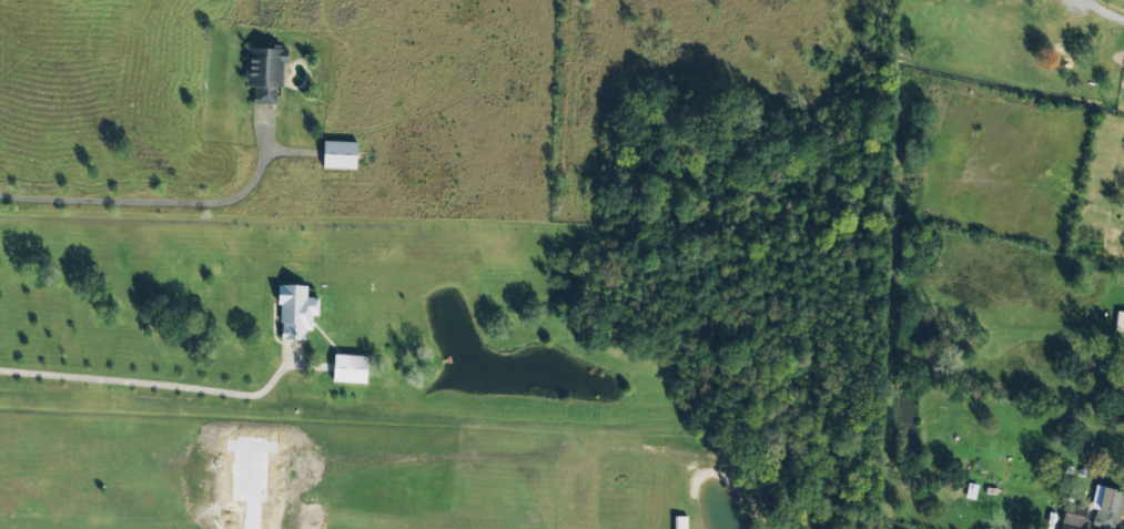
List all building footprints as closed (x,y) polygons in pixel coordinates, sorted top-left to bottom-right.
[(276,104),(276,87),(283,87),(284,48),(246,47),(245,86),(253,87),(253,104),(276,104)] [(356,142),(323,141),(322,168),(355,169),(356,142)] [(279,339),(305,340),(305,331),(311,331),(312,315),(318,315),(318,298),(306,298),(306,286),(280,285),(279,339)] [(1123,329),(1123,312),(1116,312),(1115,329),(1123,329)] [(367,356),(334,354),(333,382),(366,383),(367,356)] [(978,486),(968,483),(964,498),(975,500),(978,486)] [(1095,509),(1092,525),(1111,528),(1117,528),(1123,494),(1123,492),(1095,486),(1090,508),(1095,509)]
